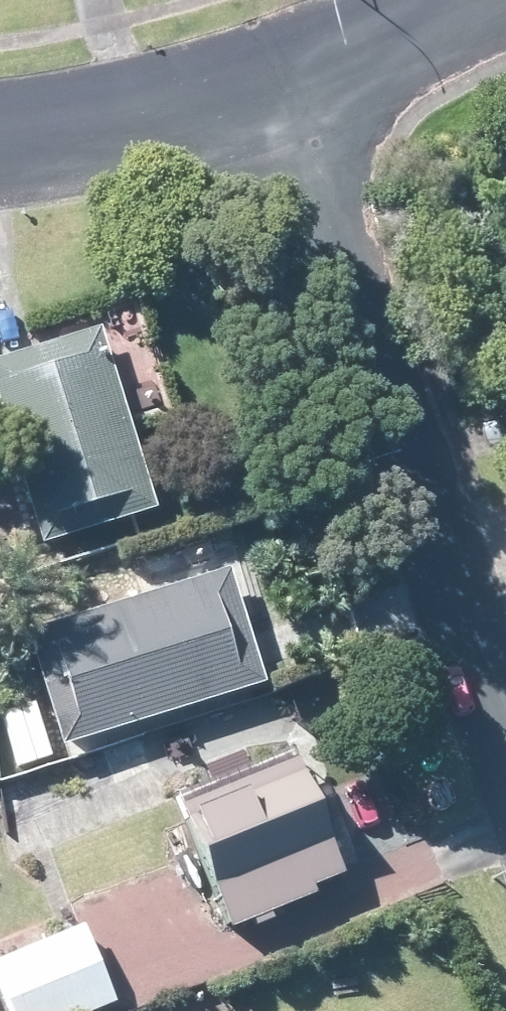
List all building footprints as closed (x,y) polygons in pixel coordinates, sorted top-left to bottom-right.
[(130,406),(105,326),(33,347),(2,357),(0,357),(0,394),(7,415),(46,544),(161,508),(130,406)] [(267,683),(262,662),(232,570),(224,572),(194,581),(147,596),(32,631),(68,744),(258,685),(267,683)] [(5,711),(23,764),(55,754),(37,701),(5,711)] [(187,806),(236,926),(320,891),(318,885),(348,872),(346,866),(303,759),(187,806)] [(93,944),(84,924),(78,925),(65,932),(0,960),(0,974),(16,1010),(91,1010),(117,1000),(93,944)]
